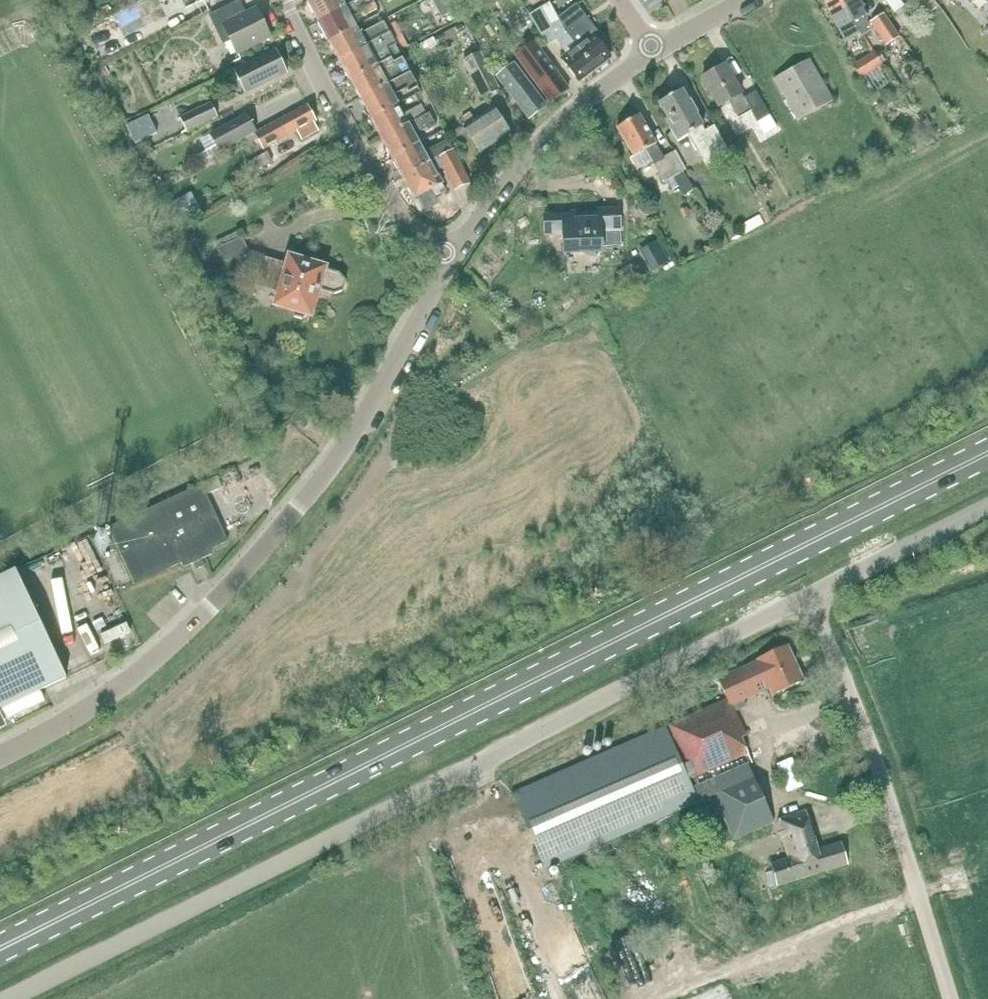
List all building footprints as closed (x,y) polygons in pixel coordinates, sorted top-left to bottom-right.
[(359,0),(313,0),(309,2),(320,21),(359,0)] [(372,0),(359,0),(320,21),(331,41),(356,27),(351,18),(363,12),(361,10),(374,3),(372,0)] [(448,14),(455,10),(450,0),(441,0),(448,14)] [(841,0),(823,0),(836,23),(840,21),(849,38),(858,33),(859,32),(841,0)] [(860,0),(841,0),(859,32),(858,33),(861,37),(869,32),(867,28),(869,26),(864,17),(866,16),(862,10),(865,9),(860,0)] [(895,14),(904,6),(900,0),(885,0),(895,14)] [(596,70),(611,58),(602,46),(607,43),(575,2),(558,16),(556,17),(596,70)] [(270,38),(256,10),(245,15),(239,3),(210,17),(224,44),(231,40),(238,54),(270,38)] [(540,9),(530,15),(530,16),(537,27),(545,42),(548,46),(557,39),(569,55),(562,60),(580,82),(596,70),(556,17),(558,16),(551,3),(540,9)] [(870,23),(886,46),(900,36),(884,13),(870,23)] [(341,61),(389,35),(383,24),(361,36),(356,27),(331,41),(341,61)] [(439,45),(465,31),(462,24),(435,38),(439,45)] [(395,45),(389,35),(341,61),(351,80),(390,59),(385,50),(395,45)] [(516,57),(552,104),(570,90),(534,43),(516,57)] [(287,73),(286,72),(276,50),(235,70),(246,93),(287,73)] [(884,68),(873,51),(853,64),(863,79),(869,76),(869,77),(884,68)] [(481,98),(499,89),(480,52),(462,61),(481,98)] [(410,73),(409,72),(402,58),(392,63),(390,59),(351,80),(362,99),(410,73)] [(809,59),(774,79),(798,121),(833,100),(809,59)] [(530,86),(528,83),(514,64),(496,77),(511,96),(530,121),(547,108),(530,86)] [(755,92),(744,99),(725,66),(703,79),(719,108),(728,103),(738,120),(751,112),(757,123),(769,115),(755,92)] [(416,85),(411,75),(410,73),(362,99),(373,119),(398,106),(393,96),(407,88),(408,90),(416,85)] [(702,125),(701,126),(695,116),(696,115),(689,101),(687,102),(681,91),(659,104),(668,120),(666,121),(678,142),(688,136),(706,167),(714,162),(711,156),(726,147),(714,127),(706,131),(702,125)] [(180,118),(187,132),(217,118),(211,104),(180,118)] [(427,116),(426,114),(421,105),(403,114),(398,106),(373,119),(383,139),(427,116)] [(313,124),(315,122),(307,107),(255,135),(263,150),(297,132),(302,141),(318,132),(313,124)] [(471,114),(462,120),(467,127),(465,128),(481,153),(510,133),(493,109),(476,121),(471,114)] [(436,126),(430,115),(429,113),(426,114),(427,116),(383,139),(394,159),(419,145),(414,134),(426,128),(427,131),(436,126)] [(156,134),(147,116),(127,126),(135,144),(156,134)] [(640,116),(618,128),(634,157),(630,159),(637,171),(652,162),(654,165),(653,166),(663,183),(666,182),(672,191),(677,187),(682,196),(693,190),(683,172),(671,153),(663,157),(640,116)] [(219,151),(254,133),(246,117),(211,136),(219,151)] [(404,178),(453,151),(448,140),(424,153),(419,145),(394,159),(404,178)] [(471,183),(454,152),(453,151),(404,178),(416,199),(432,191),(436,198),(446,193),(442,185),(445,184),(438,171),(444,168),(456,191),(471,183)] [(253,172),(272,162),(267,152),(247,163),(253,172)] [(195,210),(187,196),(168,207),(176,221),(195,210)] [(543,235),(564,234),(565,255),(602,254),(601,232),(621,232),(621,208),(598,209),(598,213),(543,214),(543,235)] [(242,237),(238,239),(236,234),(216,243),(218,249),(217,249),(225,266),(250,254),(242,237)] [(669,263),(657,241),(641,250),(653,272),(669,263)] [(298,268),(289,265),(266,258),(264,266),(258,286),(281,292),(278,304),(292,309),(293,318),(304,321),(311,313),(317,291),(332,296),(343,292),(346,282),(341,275),(300,263),(298,268)] [(210,494),(225,487),(219,476),(205,483),(210,494)] [(230,540),(227,533),(204,485),(111,528),(137,584),(183,562),(185,566),(214,553),(211,549),(230,540)] [(66,678),(15,569),(0,576),(0,709),(66,678)] [(93,641),(120,629),(115,618),(88,631),(93,641)] [(727,700),(669,726),(692,777),(747,753),(741,738),(745,736),(734,711),(745,706),(742,700),(754,694),(769,688),(772,695),(803,681),(787,646),(756,661),(716,679),(727,700)] [(512,794),(545,867),(697,801),(665,727),(512,794)] [(747,764),(696,786),(702,800),(713,796),(713,795),(733,840),(773,822),(753,778),(747,764)] [(682,835),(715,821),(710,811),(678,825),(682,835)] [(805,811),(776,820),(788,860),(770,865),(777,887),(848,866),(841,844),(819,852),(805,811)] [(543,929),(555,959),(566,954),(554,925),(543,929)]
